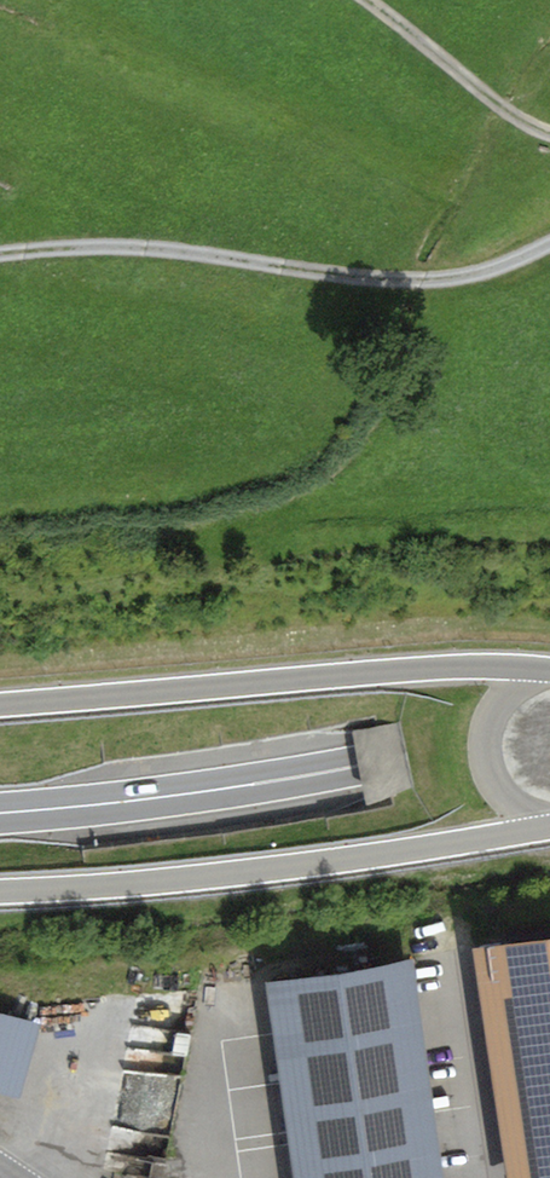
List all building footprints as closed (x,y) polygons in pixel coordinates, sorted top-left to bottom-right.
[(471,947),(507,1177),(549,1177),(549,934),(471,947)] [(276,991),(304,1177),(437,1177),(406,972),(276,991)] [(0,1018),(0,1087),(17,1091),(33,1027),(0,1018)]
